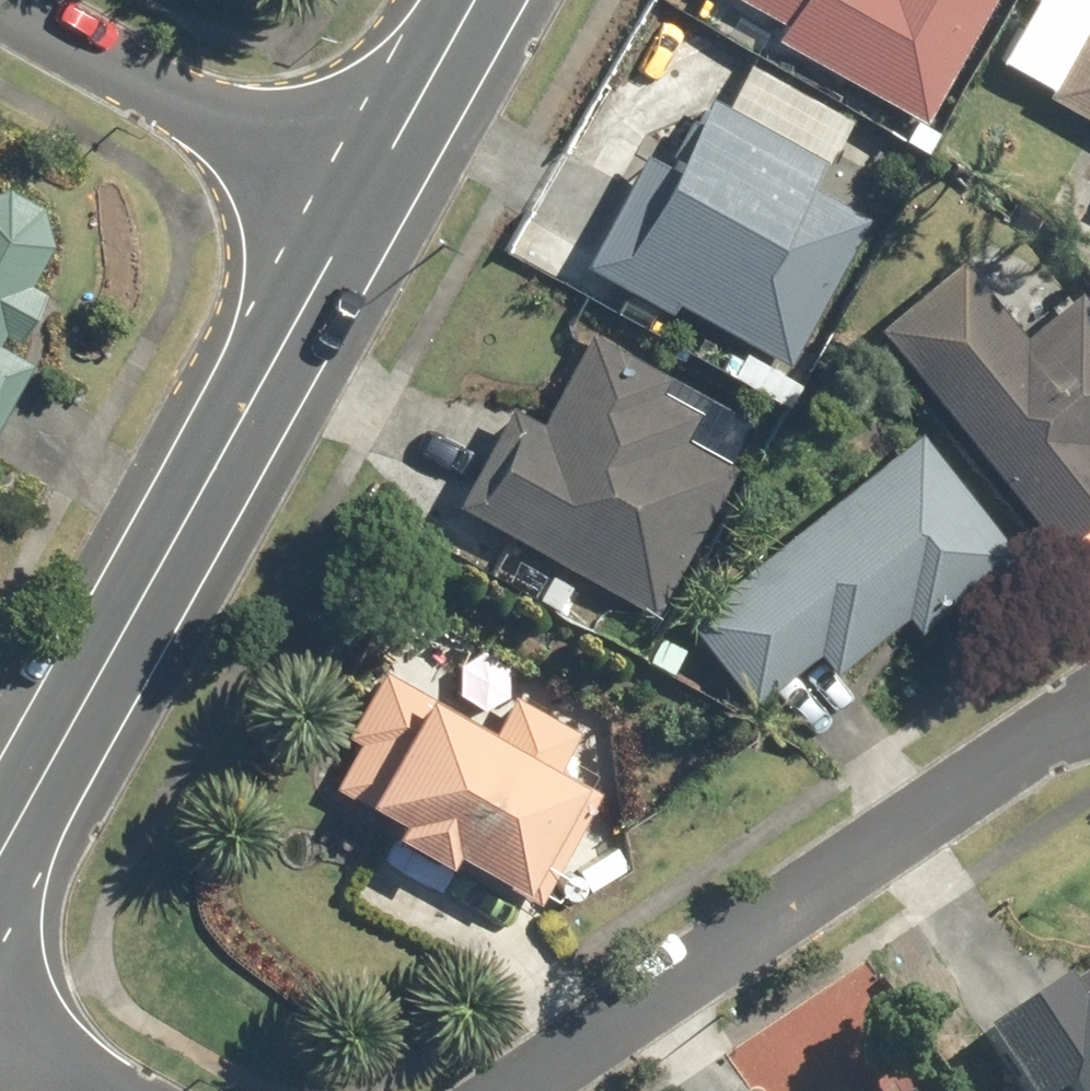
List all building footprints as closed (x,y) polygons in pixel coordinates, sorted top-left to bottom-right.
[(932,105),(939,109),(999,0),(725,0),(927,115),(932,105)] [(1089,113),(1089,19),(1050,90),(1089,113)] [(682,92),(599,258),(793,355),(876,188),(682,92)] [(59,242),(43,206),(12,189),(0,193),(0,427),(34,362),(5,347),(14,330),(28,336),(48,291),(37,286),(59,242)] [(882,323),(1056,533),(1089,505),(1089,296),(1087,292),(1026,339),(960,259),(882,323)] [(730,464),(682,438),(705,390),(593,336),(560,404),(547,427),(511,407),(460,500),(607,579),(608,577),(654,602),(730,464)] [(934,431),(706,606),(780,702),(905,606),(917,621),(1013,547),(1007,540),(1014,534),(934,431)] [(395,677),(336,783),(534,892),(592,786),(395,677)] [(987,1024),(1028,1090),(1089,1090),(1089,961),(987,1024)]
